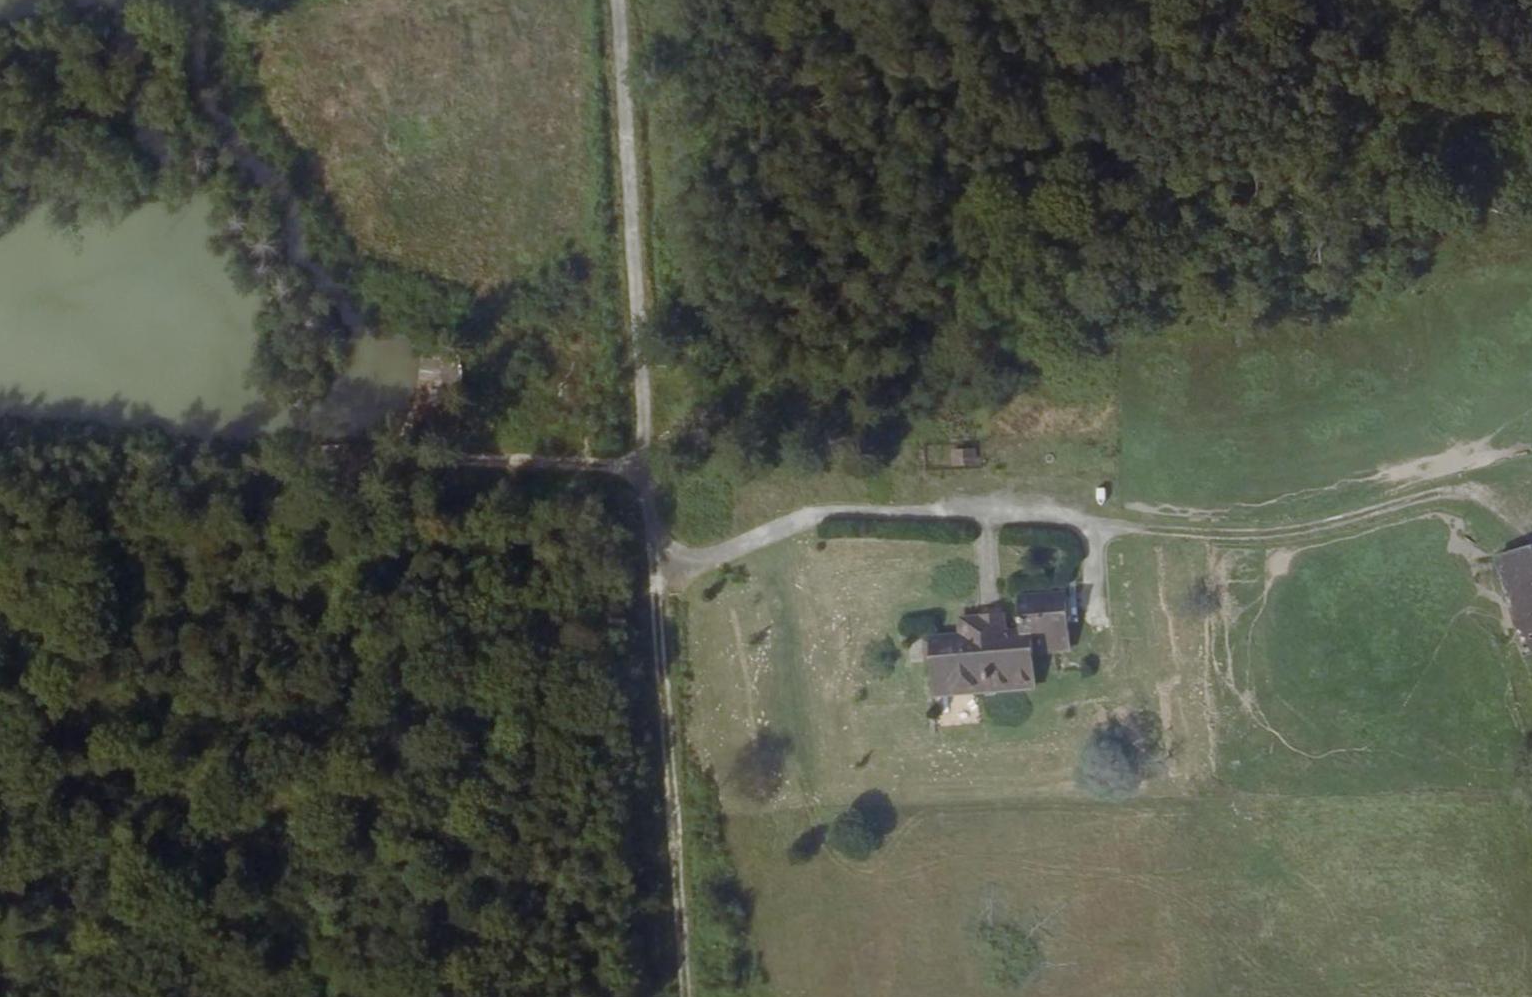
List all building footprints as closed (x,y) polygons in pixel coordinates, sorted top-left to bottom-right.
[(977,450),(950,449),(950,465),(976,465),(977,450)] [(1522,651),(1531,649),(1531,540),(1495,550),(1522,651)] [(929,695),(1037,687),(1034,653),(1069,650),(1064,585),(1012,589),(1013,606),(956,611),(957,629),(925,632),(929,695)]
